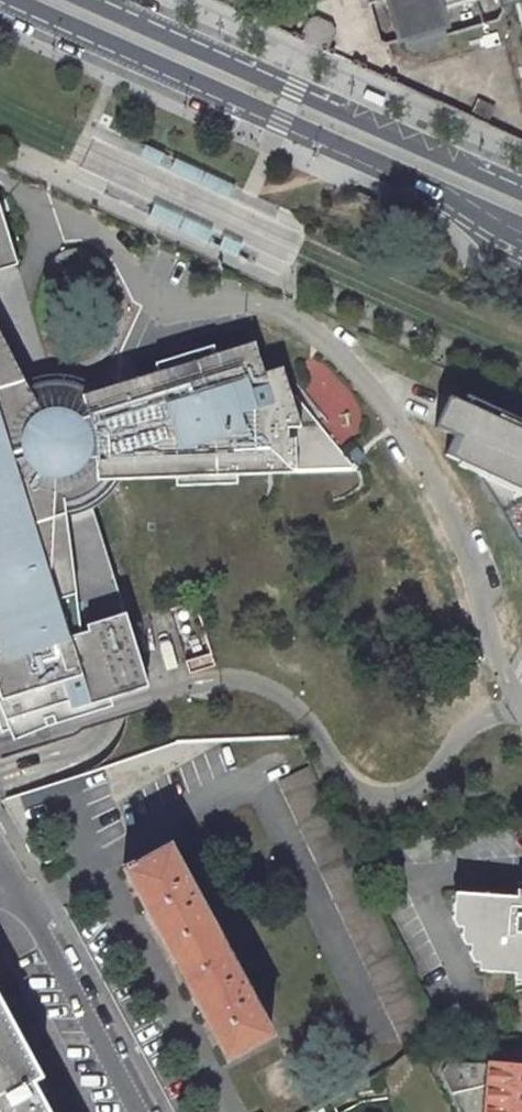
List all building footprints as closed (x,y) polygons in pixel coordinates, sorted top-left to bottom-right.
[(398,39),(401,41),(404,40),(406,48),(413,52),(439,45),(443,38),(441,30),(444,29),(446,25),(441,10),(477,0),(387,0),(398,39)] [(500,4),(498,8),(515,3),(521,29),(521,0),(499,0),(500,4)] [(308,21),(299,40),(325,52),(334,33),(331,24),(317,18),(308,21)] [(479,100),(470,119),(485,126),(494,107),(479,100)] [(16,266),(0,213),(0,271),(16,266)] [(290,398),(281,401),(275,382),(266,386),(262,374),(253,343),(100,390),(88,394),(82,391),(79,389),(69,386),(62,385),(54,384),(48,384),(42,385),(35,387),(27,390),(0,337),(0,733),(147,688),(87,496),(97,488),(105,481),(356,472),(294,397),(290,398)] [(281,368),(262,374),(266,386),(275,382),(281,401),(290,398),(281,368)] [(451,397),(437,428),(455,437),(447,456),(475,469),(493,497),(508,523),(521,551),(521,430),(503,421),(463,403),(451,397)] [(279,780),(408,1052),(436,1026),(388,927),(333,812),(310,765),(279,780)] [(123,869),(173,960),(218,936),(169,845),(133,864),(131,859),(123,863),(126,868),(123,869)] [(517,889),(516,897),(454,892),(452,918),(462,918),(462,920),(474,919),(521,922),(521,889),(517,889)] [(474,919),(462,920),(461,935),(470,936),(470,952),(479,952),(478,969),(521,973),(521,922),(474,919)] [(271,1034),(218,936),(173,960),(226,1058),(271,1034)] [(32,1081),(40,1076),(0,1001),(0,1111),(49,1111),(32,1081)] [(490,1061),(486,1111),(521,1111),(521,1064),(490,1061)]
